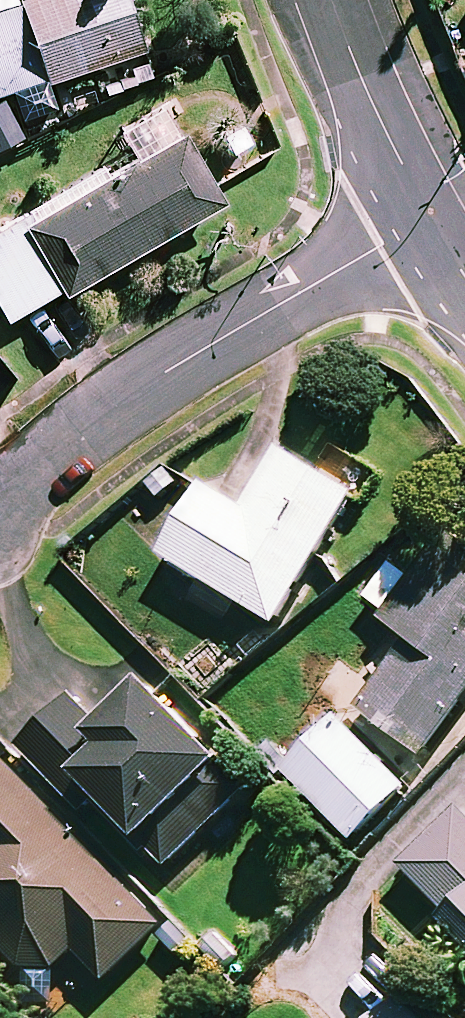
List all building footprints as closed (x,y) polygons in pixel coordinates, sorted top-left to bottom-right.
[(128,0),(19,0),(21,5),(0,12),(0,101),(146,52),(128,0)] [(168,113),(124,139),(138,163),(112,179),(107,172),(0,235),(0,304),(11,323),(64,291),(68,298),(223,206),(168,113)] [(167,563),(281,631),(355,505),(365,511),(386,476),(336,447),(319,476),(282,455),(248,512),(210,490),(167,563)] [(436,554),(417,581),(398,566),(366,609),(412,644),(361,713),(425,761),(464,707),(464,576),(436,554)] [(250,795),(151,691),(106,734),(75,702),(24,751),(86,817),(102,802),(170,872),(250,795)] [(410,793),(341,723),(288,775),(357,845),(410,793)] [(0,756),(0,945),(27,972),(57,973),(77,953),(110,986),(170,926),(0,756)] [(464,812),(405,867),(460,928),(456,932),(464,942),(464,812)] [(404,1005),(390,1017),(416,1017),(404,1005)]
